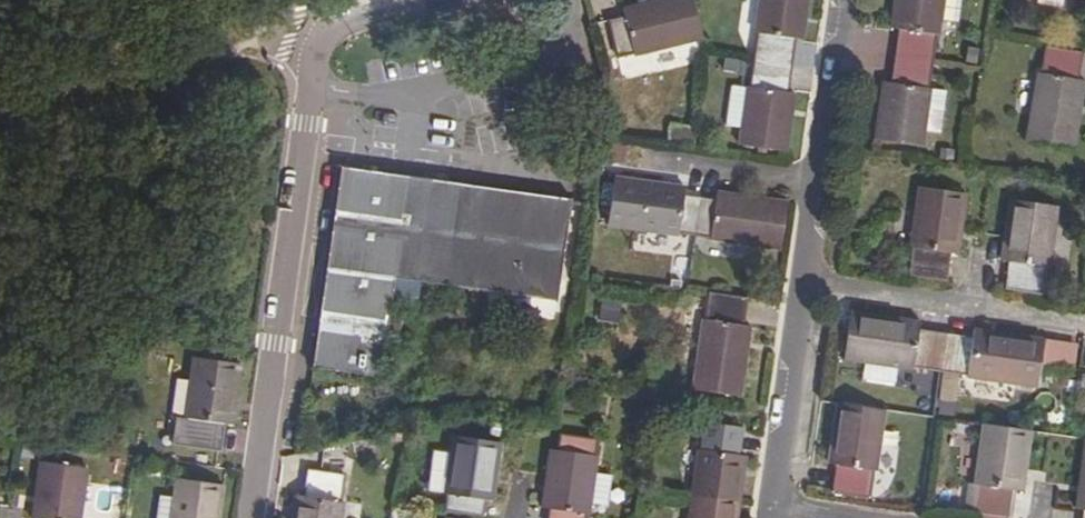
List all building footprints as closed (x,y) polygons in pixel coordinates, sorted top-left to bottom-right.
[(641,54),(710,37),(700,0),(663,0),(630,8),(631,15),(617,19),(626,55),(640,51),(641,54)] [(766,33),(759,85),(756,85),(747,144),(793,150),(802,91),(795,90),(802,37),(808,38),(814,0),(767,0),(762,32),(766,33)] [(947,0),(900,0),(896,31),(903,32),(894,85),(888,84),(879,141),(925,148),(934,90),(931,90),(935,64),(939,37),(942,37),(947,0)] [(1051,54),(1046,79),(1042,79),(1031,151),(1081,158),(1084,134),(1084,60),(1051,54)] [(378,380),(394,280),(409,179),(340,170),(313,370),(378,380)] [(786,249),(792,202),(724,192),(723,199),(691,194),(691,187),(623,177),(617,223),(685,234),(685,231),(718,236),(718,240),(786,249)] [(409,179),(394,280),(420,284),(435,183),(409,179)] [(420,284),(445,287),(457,211),(460,187),(435,183),(420,284)] [(510,218),(514,194),(460,187),(457,211),(483,214),(510,218)] [(951,286),(954,260),(962,261),(971,200),(923,193),(914,254),(917,254),(914,280),(951,286)] [(510,218),(500,295),(557,303),(570,201),(514,194),(510,218)] [(1016,207),(1006,266),(1012,267),(1008,294),(1046,300),(1050,273),(1054,273),(1063,213),(1016,207)] [(472,292),(483,214),(457,211),(445,287),(472,292)] [(472,292),(500,295),(510,218),(483,214),(472,292)] [(648,263),(646,278),(675,282),(677,267),(648,263)] [(746,394),(757,325),(749,324),(753,296),(718,292),(715,318),(710,318),(700,388),(746,394)] [(598,321),(620,322),(621,301),(599,300),(598,321)] [(978,335),(977,343),(922,335),(923,326),(854,317),(848,363),(915,373),(916,370),(971,378),(970,382),(1042,392),(1049,345),(978,335)] [(196,361),(186,420),(190,421),(185,448),(226,453),(230,426),(236,427),(245,367),(196,361)] [(955,414),(955,376),(939,376),(938,414),(955,414)] [(871,503),(874,477),(880,478),(889,415),(841,408),(832,471),(839,472),(836,498),(871,503)] [(705,449),(694,517),(742,517),(751,455),(745,454),(748,425),(713,421),(709,449),(705,449)] [(1020,498),(1027,499),(1035,436),(987,429),(978,492),(981,493),(978,517),(1017,517),(1020,498)] [(601,472),(603,455),(602,455),(604,438),(568,433),(565,448),(557,447),(549,505),(557,506),(555,517),(591,517),(592,511),(595,512),(597,502),(601,472)] [(455,492),(453,508),(490,513),(493,497),(501,498),(510,441),(461,434),(452,491),(455,492)] [(88,470),(41,464),(34,517),(81,517),(88,470)] [(352,498),(347,498),(351,470),(315,465),(311,493),(304,492),(301,517),(349,517),(352,498)] [(618,474),(601,472),(597,502),(614,504),(618,474)] [(225,487),(176,480),(171,517),(221,517),(225,487)]
